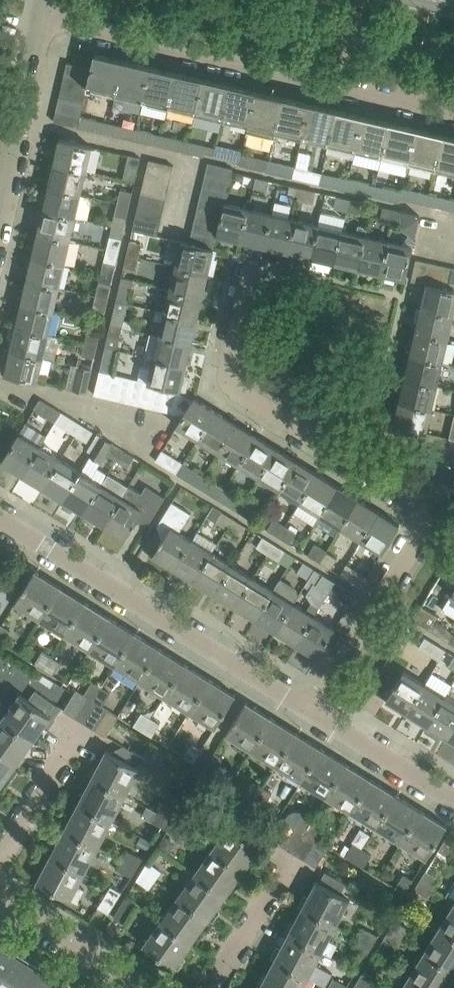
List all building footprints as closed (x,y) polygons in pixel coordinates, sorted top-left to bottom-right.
[(87,88),(115,94),(123,59),(95,53),(91,68),(89,80),(87,88)] [(115,94),(142,101),(150,66),(123,59),(115,94)] [(89,80),(91,68),(67,62),(64,74),(89,80)] [(142,101),(169,107),(177,72),(150,66),(142,101)] [(169,107),(195,113),(203,78),(177,72),(169,107)] [(64,74),(62,86),(86,91),(87,88),(89,80),(64,74)] [(230,84),(203,78),(195,113),(222,119),(230,84)] [(257,91),(230,84),(222,119),(249,125),(257,91)] [(84,103),(86,91),(62,86),(59,97),(84,103)] [(249,125),(246,135),(273,142),(275,132),(283,97),(257,91),(249,125)] [(59,97),(56,109),(81,115),(84,103),(59,97)] [(275,132),(302,138),(310,103),(283,97),(275,132)] [(302,138),(329,144),(337,109),(310,103),(302,138)] [(53,121),(58,122),(78,126),(80,116),(81,115),(56,109),(53,121)] [(329,144),(327,152),(353,158),(355,150),(363,115),(337,109),(329,144)] [(390,122),(363,115),(355,150),(382,157),(390,122)] [(80,116),(78,126),(97,131),(99,121),(80,116)] [(382,157),(408,163),(417,128),(390,122),(382,157)] [(117,125),(115,135),(133,139),(135,129),(117,125)] [(408,163),(435,169),(443,134),(417,128),(408,163)] [(135,129),(133,139),(151,143),(153,133),(135,129)] [(453,173),(453,136),(443,134),(435,169),(453,173)] [(171,137),(168,148),(186,152),(189,141),(171,137)] [(59,138),(54,162),(86,169),(92,146),(59,138)] [(189,141),(186,152),(203,156),(204,152),(205,145),(189,141)] [(225,146),(223,157),(240,161),(242,154),(243,151),(225,146)] [(129,154),(126,167),(138,170),(141,157),(129,154)] [(240,161),(239,164),(257,168),(260,158),(242,154),(240,161)] [(146,171),(171,177),(173,165),(149,159),(146,171)] [(54,162),(48,185),(81,193),(86,169),(54,162)] [(230,179),(232,171),(233,168),(208,162),(205,174),(230,179)] [(277,162),(275,172),(293,176),(295,166),(277,162)] [(295,166),(293,176),(310,181),(313,170),(295,166)] [(146,171),(143,182),(168,188),(171,177),(146,171)] [(230,179),(205,174),(203,185),(227,191),(230,179)] [(331,175),(328,185),(346,189),(348,179),(331,175)] [(256,177),(253,189),(266,192),(269,180),(256,177)] [(346,189),(373,195),(375,185),(348,179),(346,189)] [(141,193),(165,199),(168,188),(143,182),(141,193)] [(75,216),(81,193),(48,185),(43,209),(75,216)] [(203,185),(200,197),(224,203),(225,202),(227,191),(203,185)] [(290,185),(288,192),(298,195),(297,199),(300,200),(303,188),(290,185)] [(384,187),(382,197),(400,201),(400,197),(402,191),(384,187)] [(402,191),(400,197),(418,202),(420,191),(403,187),(402,191)] [(303,188),(300,200),(313,203),(316,191),(303,188)] [(118,202),(129,205),(133,192),(121,189),(118,202)] [(141,193),(138,205),(163,211),(165,199),(141,193)] [(436,206),(453,210),(453,207),(453,199),(438,195),(436,206)] [(349,199),(336,196),(334,208),(347,211),(349,199)] [(200,197),(197,208),(222,214),(224,203),(200,197)] [(349,199),(347,211),(359,214),(362,202),(349,199)] [(118,202),(115,215),(127,217),(129,205),(118,202)] [(219,226),(217,235),(241,241),(243,233),(249,208),(225,202),(224,203),(222,214),(219,226)] [(135,217),(160,223),(163,211),(138,205),(135,217)] [(393,222),(396,210),(383,207),(380,219),(393,222)] [(222,214),(197,208),(195,220),(219,226),(222,214)] [(249,208),(243,233),(241,241),(265,246),(272,213),(249,208)] [(71,233),(75,216),(43,209),(37,232),(70,240),(71,233)] [(381,273),(405,279),(410,258),(412,246),(415,233),(417,227),(420,215),(400,211),(396,210),(393,222),(402,224),(403,227),(409,233),(404,240),(403,244),(389,241),(381,273)] [(272,213),(265,246),(288,252),(296,219),(272,213)] [(150,233),(157,235),(160,223),(135,217),(132,229),(150,233)] [(288,252),(312,257),(319,224),(296,219),(288,252)] [(192,231),(216,237),(217,235),(219,226),(195,220),(192,231)] [(319,224),(312,257),(335,262),(342,230),(319,224)] [(342,230),(335,262),(358,268),(366,235),(367,227),(364,227),(358,225),(356,233),(342,230)] [(189,243),(214,249),(216,237),(192,231),(189,243)] [(64,263),(70,240),(37,232),(37,233),(32,256),(64,263)] [(110,235),(107,248),(119,251),(122,238),(110,235)] [(358,268),(381,273),(389,241),(366,235),(358,268)] [(130,240),(127,253),(139,256),(142,243),(130,240)] [(181,241),(176,264),(208,272),(214,273),(218,258),(212,257),(214,249),(189,243),(181,241)] [(107,248),(104,261),(116,264),(119,251),(107,248)] [(127,253),(124,266),(136,269),(139,256),(127,253)] [(64,263),(32,256),(26,279),(59,287),(64,263)] [(426,261),(416,259),(411,280),(422,283),(426,261)] [(422,283),(426,284),(432,285),(437,264),(426,261),(422,283)] [(170,287),(203,295),(208,273),(208,272),(176,264),(170,287)] [(437,264),(432,285),(444,288),(449,267),(437,264)] [(444,288),(453,290),(453,268),(449,267),(444,288)] [(121,276),(116,300),(128,303),(133,279),(121,276)] [(26,279),(21,302),(54,310),(59,287),(26,279)] [(99,283),(96,296),(108,299),(111,286),(99,283)] [(421,307),(453,315),(453,290),(444,288),(432,285),(426,284),(421,307)] [(164,311),(197,319),(203,295),(170,287),(164,311)] [(105,310),(108,299),(96,296),(93,308),(105,310)] [(122,326),(128,303),(116,300),(110,323),(122,326)] [(54,310),(21,302),(15,326),(48,334),(54,310)] [(453,315),(421,307),(415,330),(448,338),(453,315)] [(155,309),(153,319),(162,321),(159,334),(192,342),(197,319),(164,311),(155,309)] [(43,357),(48,334),(15,326),(9,327),(7,337),(12,340),(10,349),(43,357)] [(88,330),(85,343),(97,345),(100,333),(88,330)] [(443,361),(448,338),(415,330),(410,354),(443,361)] [(149,332),(144,356),(145,356),(154,358),(186,365),(192,342),(159,334),(149,332)] [(108,334),(105,347),(117,350),(120,337),(108,334)] [(85,343),(82,355),(94,358),(97,345),(85,343)] [(105,347),(100,369),(111,372),(117,350),(105,347)] [(6,364),(4,373),(46,383),(48,373),(39,371),(43,357),(10,349),(4,348),(1,363),(6,364)] [(443,361),(410,354),(404,377),(437,385),(443,361)] [(145,356),(143,365),(151,367),(148,381),(148,382),(156,384),(166,386),(179,390),(186,391),(190,376),(184,374),(186,365),(154,358),(145,356)] [(74,389),(86,392),(91,369),(79,367),(74,389)] [(111,372),(100,369),(94,394),(106,397),(111,372)] [(123,375),(111,372),(106,397),(117,399),(123,375)] [(134,378),(123,375),(117,399),(128,402),(134,378)] [(432,408),(437,385),(404,377),(399,401),(432,408)] [(128,402),(139,405),(145,380),(137,378),(134,378),(128,402)] [(150,407),(156,384),(148,382),(148,381),(145,380),(139,405),(150,407)] [(150,407),(161,410),(166,386),(156,384),(150,407)] [(161,410),(183,415),(193,400),(179,391),(179,390),(166,386),(161,410)] [(177,425),(198,438),(215,410),(194,397),(193,400),(183,415),(177,425)] [(40,398),(34,409),(55,422),(61,411),(40,398)] [(432,408),(399,401),(393,425),(426,432),(432,408)] [(198,438),(218,451),(236,423),(215,410),(198,438)] [(71,417),(64,428),(67,430),(75,434),(82,424),(71,417)] [(256,435),(236,423),(218,451),(238,464),(256,435)] [(82,424),(75,434),(87,442),(93,431),(82,424)] [(23,474),(40,446),(19,433),(17,437),(4,457),(1,461),(23,474)] [(102,436),(97,433),(87,450),(91,453),(102,436)] [(276,448),(256,435),(238,464),(259,476),(276,448)] [(91,453),(90,455),(91,456),(101,462),(106,453),(114,458),(117,460),(123,450),(102,436),(91,453)] [(40,446),(23,474),(43,487),(60,458),(51,453),(51,448),(45,444),(40,446)] [(259,476),(280,489),(297,461),(296,460),(276,448),(259,476)] [(156,460),(176,473),(183,462),(162,449),(156,460)] [(127,467),(134,457),(123,450),(117,460),(127,467)] [(63,500),(81,471),(60,458),(43,487),(63,500)] [(318,473),(297,461),(280,489),(300,502),(318,473)] [(176,473),(197,485),(203,475),(183,462),(176,473)] [(102,484),(81,471),(63,500),(62,506),(70,511),(76,507),(84,513),(102,484)] [(338,486),(318,473),(300,502),(320,514),(338,486)] [(102,484),(84,513),(105,525),(129,486),(108,474),(102,484)] [(203,475),(197,485),(207,492),(213,481),(203,475)] [(129,486),(105,525),(125,538),(133,525),(134,526),(136,522),(135,521),(139,514),(150,520),(165,496),(147,485),(142,494),(129,486)] [(359,499),(338,486),(320,514),(341,527),(359,499)] [(217,498),(238,511),(244,500),(224,487),(217,498)] [(341,527),(361,539),(378,511),(359,499),(341,527)] [(256,507),(244,500),(238,511),(250,518),(256,507)] [(161,542),(153,555),(174,568),(192,539),(179,531),(191,512),(172,501),(157,525),(168,531),(163,539),(162,538),(160,542),(161,542)] [(213,505),(206,516),(227,528),(233,518),(213,505)] [(399,524),(378,511),(361,539),(382,552),(399,524)] [(233,518),(227,528),(238,535),(245,525),(233,518)] [(274,518),(267,529),(279,536),(286,526),(274,518)] [(296,532),(286,526),(279,536),(290,543),(296,532)] [(192,539),(174,568),(194,581),(212,552),(217,544),(197,531),(192,539)] [(263,536),(256,547),(268,554),(274,543),(263,536)] [(274,543),(268,554),(279,561),(286,550),(274,543)] [(314,543),(308,554),(320,561),(326,551),(314,543)] [(337,557),(326,551),(320,561),(330,568),(337,557)] [(194,581),(215,593),(233,565),(212,552),(194,581)] [(303,561),(297,572),(308,579),(315,568),(303,561)] [(346,563),(340,574),(361,587),(367,576),(346,563)] [(253,577),(233,565),(215,593),(235,606),(253,577)] [(323,573),(315,568),(305,585),(310,588),(314,581),(317,583),(323,573)] [(14,603),(39,618),(60,585),(59,586),(36,571),(36,570),(35,569),(14,603)] [(294,602),(276,631),(296,644),(314,615),(329,591),(335,581),(323,573),(317,583),(314,581),(310,588),(307,593),(312,601),(306,610),(294,602)] [(235,606),(255,618),(273,590),(253,577),(235,606)] [(1,612),(18,585),(6,578),(0,588),(0,611),(1,612)] [(273,590),(256,618),(276,631),(294,602),(298,595),(298,589),(280,578),(273,590)] [(356,594),(335,581),(329,591),(350,604),(356,594)] [(85,600),(84,601),(61,587),(61,586),(60,585),(39,618),(64,634),(85,600)] [(64,634),(89,649),(110,616),(109,617),(85,602),(86,601),(85,600),(64,634)] [(429,629),(436,619),(438,615),(421,604),(419,607),(412,618),(429,629)] [(335,628),(314,615),(296,644),(317,656),(335,628)] [(134,631),(134,632),(110,618),(111,617),(110,616),(89,649),(114,665),(135,631),(134,631)] [(429,629),(441,636),(447,626),(436,619),(429,629)] [(0,626),(0,642),(2,643),(10,631),(1,625),(0,626)] [(114,665),(139,680),(160,647),(159,647),(159,648),(135,633),(136,632),(135,631),(114,665)] [(446,649),(425,636),(418,647),(439,660),(446,649)] [(184,662),(184,663),(160,648),(161,647),(160,647),(139,680),(164,695),(185,662),(184,662)] [(42,650),(34,663),(43,669),(51,656),(42,650)] [(51,656),(43,669),(53,675),(60,662),(51,656)] [(186,663),(185,662),(164,695),(189,711),(210,678),(209,677),(209,678),(185,664),(186,663)] [(386,699),(407,712),(424,683),(404,671),(386,699)] [(210,678),(189,711),(215,727),(236,694),(234,693),(234,694),(210,679),(211,678),(210,678)] [(91,681),(84,694),(87,696),(93,699),(101,687),(91,681)] [(407,712),(427,725),(445,696),(424,683),(407,712)] [(101,687),(93,699),(97,702),(102,705),(110,693),(101,687)] [(87,696),(84,694),(76,689),(64,709),(75,716),(87,696)] [(9,707),(2,718),(34,740),(33,739),(49,716),(50,717),(51,716),(47,713),(55,704),(35,690),(28,700),(19,694),(9,707)] [(97,702),(93,699),(87,696),(75,716),(85,722),(97,702)] [(453,728),(453,702),(445,696),(427,725),(424,730),(437,738),(440,733),(448,738),(453,728)] [(248,701),(246,700),(226,733),(250,748),(270,716),(247,702),(248,701)] [(108,708),(101,705),(97,702),(85,722),(95,729),(108,708)] [(118,715),(108,708),(95,729),(106,736),(114,722),(117,717),(118,715)] [(141,712),(133,725),(142,731),(150,717),(141,712)] [(270,716),(250,748),(275,764),(295,732),(270,716)] [(150,717),(142,731),(152,736),(160,723),(150,717)] [(0,720),(0,753),(16,764),(17,763),(16,763),(32,740),(33,741),(34,740),(2,718),(0,720)] [(160,732),(154,740),(167,748),(172,739),(160,732)] [(320,748),(295,732),(275,764),(300,780),(320,748)] [(195,737),(192,743),(202,749),(205,743),(195,737)] [(192,743),(184,756),(193,762),(202,749),(192,743)] [(92,775),(91,776),(125,794),(143,803),(145,800),(144,799),(150,787),(142,783),(148,771),(139,767),(145,757),(122,745),(116,755),(109,751),(105,750),(105,751),(106,751),(93,776),(92,775)] [(320,748),(300,780),(325,795),(345,763),(320,748)] [(15,764),(16,765),(16,764),(0,753),(0,785),(15,764)] [(212,755),(204,769),(214,775),(222,761),(212,755)] [(370,778),(345,763),(325,795),(349,811),(370,778)] [(78,801),(77,802),(111,820),(125,794),(91,776),(91,777),(92,777),(79,802),(78,801)] [(370,778),(349,811),(375,827),(395,794),(370,778)] [(252,780),(244,793),(254,799),(262,786),(252,780)] [(262,786),(254,799),(264,806),(272,792),(262,786)] [(419,809),(395,794),(375,827),(399,842),(419,809)] [(162,801),(157,811),(170,818),(176,809),(162,801)] [(64,827),(64,829),(65,829),(98,846),(111,820),(77,802),(77,803),(78,803),(65,828),(64,827)] [(176,809),(170,818),(184,828),(190,819),(176,809)] [(419,809),(399,842),(425,859),(447,824),(446,824),(445,825),(419,809)] [(157,811),(151,820),(162,826),(165,827),(170,818),(157,811)] [(304,812),(296,825),(297,826),(305,831),(313,817),(304,812)] [(313,817),(305,831),(307,832),(314,836),(322,823),(313,817)] [(170,818),(165,827),(167,829),(178,837),(184,828),(170,818)] [(282,826),(274,840),(284,846),(297,826),(296,825),(286,819),(282,826)] [(230,824),(213,848),(244,870),(243,869),(259,847),(260,847),(261,846),(258,844),(265,834),(245,820),(238,830),(230,824)] [(297,826),(284,846),(295,853),(307,832),(305,831),(297,826)] [(51,853),(50,855),(51,855),(84,872),(98,846),(65,829),(52,854),(51,853)] [(438,849),(449,856),(453,848),(453,831),(451,829),(438,849)] [(307,832),(295,853),(305,859),(318,839),(314,836),(307,832)] [(172,845),(170,838),(165,835),(159,844),(168,850),(172,845)] [(138,844),(148,849),(152,841),(142,836),(138,844)] [(318,839),(305,859),(316,866),(326,849),(328,845),(318,839)] [(353,842),(345,856),(354,861),(363,848),(353,842)] [(213,848),(195,872),(227,894),(226,893),(242,870),(243,871),(244,870),(213,848)] [(363,848),(354,861),(364,867),(372,854),(363,848)] [(128,849),(122,859),(137,867),(143,857),(128,849)] [(37,879),(36,880),(78,903),(79,901),(78,901),(84,889),(77,885),(84,872),(51,855),(38,880),(37,879)] [(122,859),(117,868),(131,876),(137,867),(122,859)] [(148,861),(142,870),(156,880),(162,871),(148,861)] [(142,870),(137,880),(149,888),(156,880),(142,870)] [(426,870),(420,879),(433,887),(439,878),(426,870)] [(302,905),(301,906),(335,924),(349,898),(340,893),(346,882),(325,871),(319,882),(316,880),(315,881),(316,882),(303,906),(302,905)] [(226,895),(227,894),(195,872),(178,896),(209,919),(210,917),(209,917),(225,894),(226,895)] [(405,892),(413,879),(404,873),(396,887),(405,892)] [(420,879),(415,888),(428,896),(433,887),(420,879)] [(111,886),(98,906),(109,913),(122,892),(111,886)] [(126,895),(113,916),(124,923),(137,902),(127,895),(126,895)] [(178,896),(161,920),(192,942),(193,941),(192,941),(208,918),(209,919),(178,896)] [(439,926),(453,936),(453,903),(439,926)] [(288,931),(287,933),(288,933),(321,951),(331,956),(337,944),(328,939),(335,924),(301,906),(301,907),(302,907),(289,932),(288,931)] [(395,919),(389,928),(403,937),(408,927),(395,919)] [(161,920),(145,943),(144,942),(143,943),(175,966),(176,965),(175,964),(191,942),(192,943),(192,942),(161,920)] [(424,951),(453,970),(453,936),(439,926),(424,951)] [(364,927),(359,937),(373,944),(378,935),(364,927)] [(389,928),(384,938),(397,946),(403,937),(389,928)] [(274,957),(274,958),(308,976),(326,986),(333,973),(315,963),(321,951),(288,933),(275,958),(274,957)] [(359,937),(354,947),(367,954),(373,944),(359,937)] [(0,953),(0,987),(11,987),(29,960),(17,953),(15,956),(3,949),(0,953)] [(408,975),(428,987),(445,987),(453,974),(453,970),(424,951),(408,975)] [(267,987),(301,987),(308,976),(274,958),(274,959),(275,959),(262,984),(261,983),(260,984),(267,987)] [(11,987),(44,987),(50,978),(39,971),(41,967),(29,960),(11,987)] [(364,969),(358,979),(372,987),(377,978),(364,969)] [(400,987),(428,987),(408,975),(400,987)] [(328,987),(331,987),(346,987),(347,985),(333,977),(328,987)] [(353,987),(371,987),(372,987),(358,979),(353,987)]
